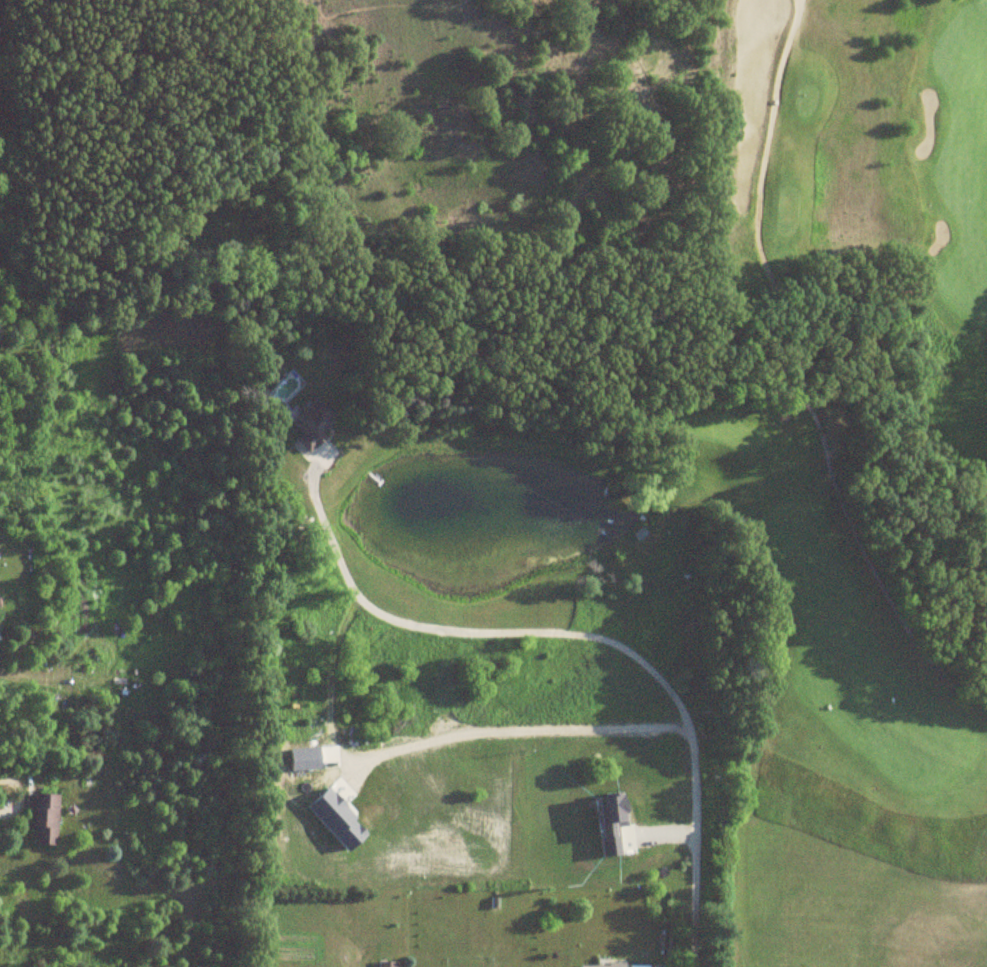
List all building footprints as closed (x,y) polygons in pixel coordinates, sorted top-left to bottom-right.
[(301,437),(295,440),(302,452),(324,439),(319,431),(334,423),(320,397),(289,414),(301,437)] [(56,796),(32,795),(30,846),(55,847),(56,796)]
